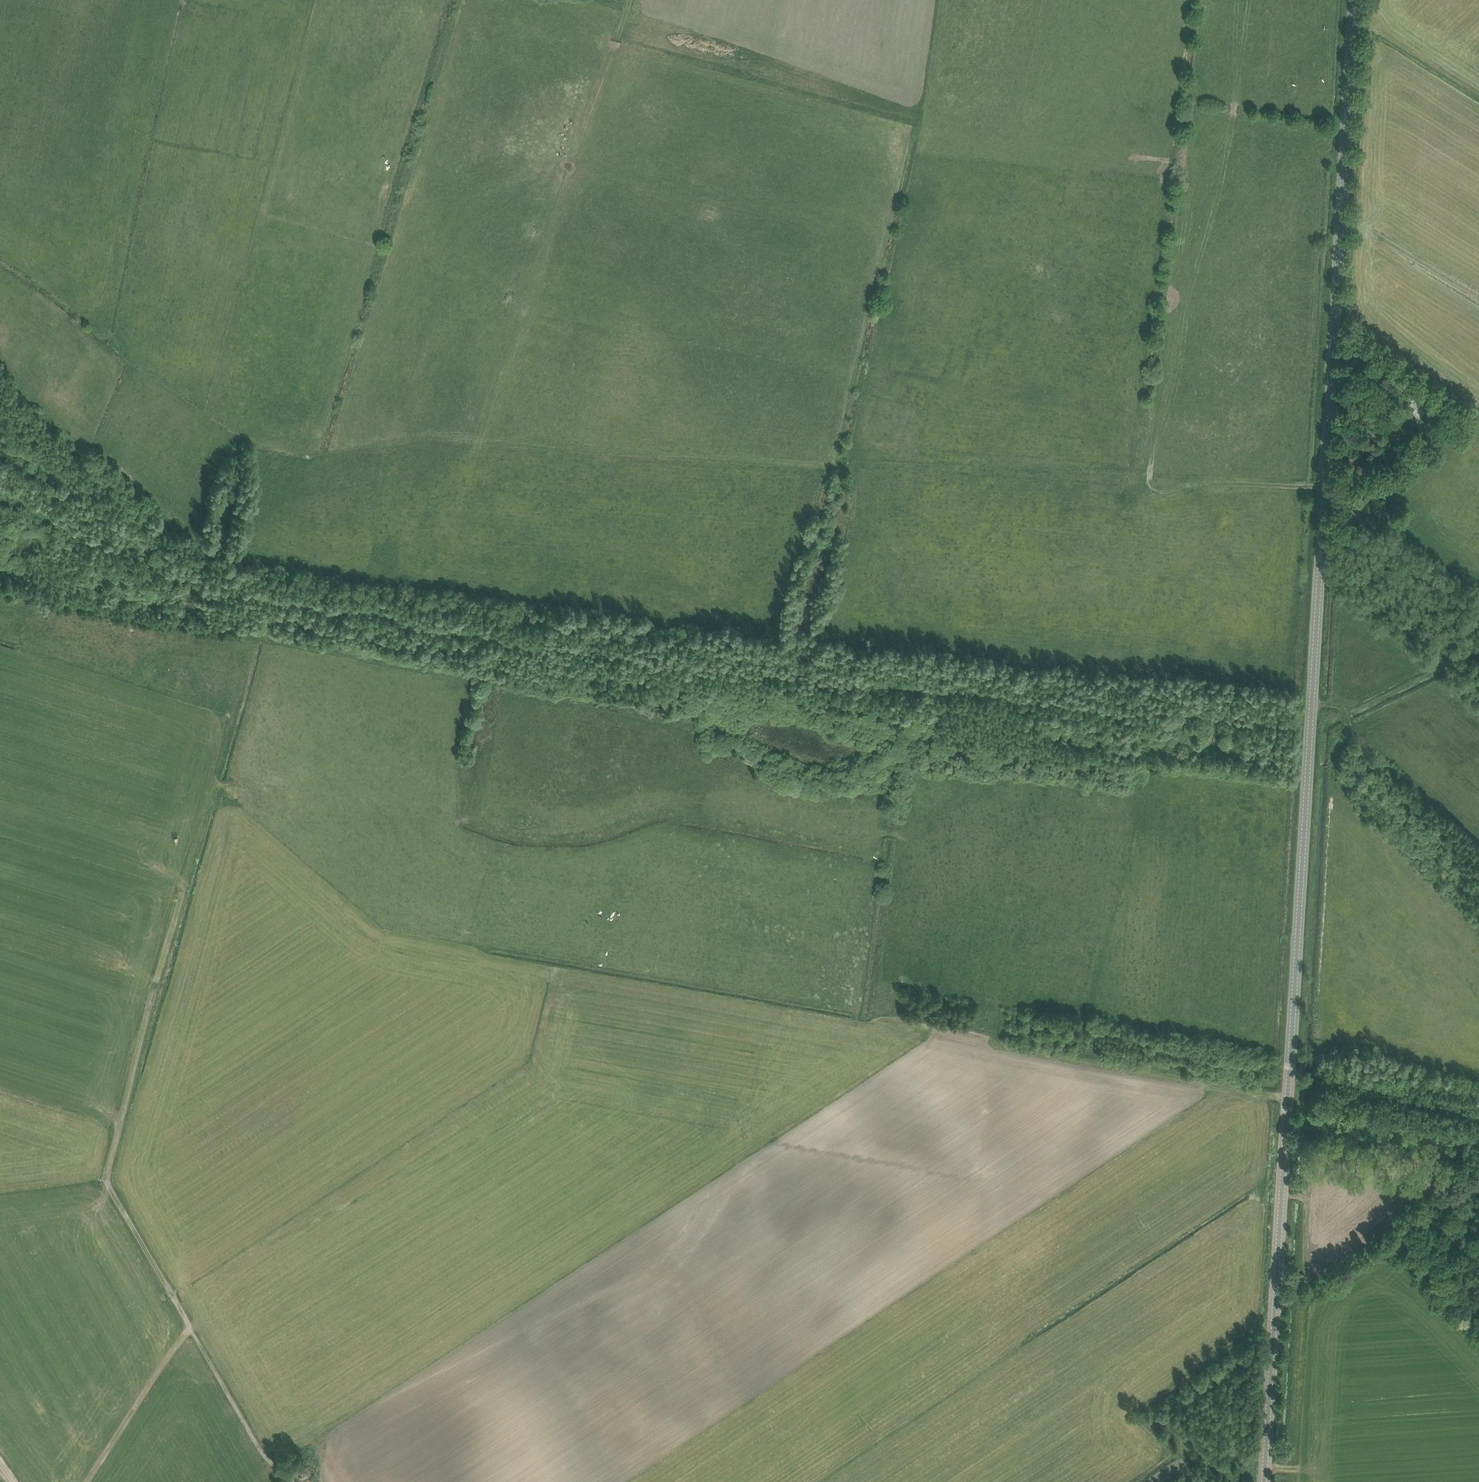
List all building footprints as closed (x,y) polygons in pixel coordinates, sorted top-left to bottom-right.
[(1424,394),(1415,388),(1408,397),(1412,400),(1410,404),(1415,408),(1412,412),(1419,418),(1430,403),(1422,397),(1424,394)]
